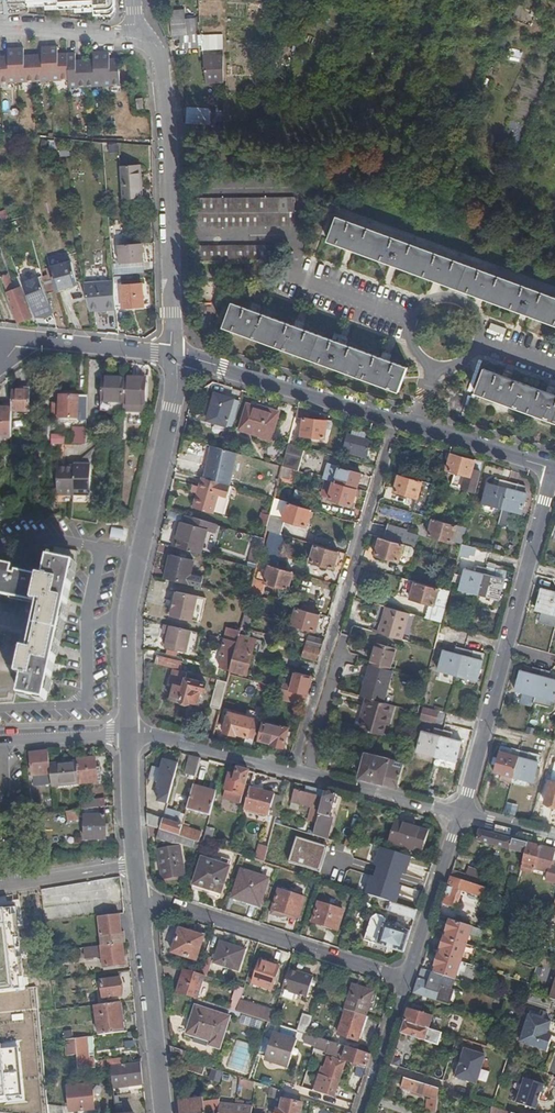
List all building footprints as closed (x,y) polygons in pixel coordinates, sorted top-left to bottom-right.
[(29,12),(29,14),(102,22),(109,21),(115,16),(116,11),(115,0),(0,0),(0,13),(29,12)] [(193,43),(191,15),(179,16),(179,6),(166,6),(168,36),(175,35),(176,44),(193,43)] [(34,54),(35,78),(51,77),(50,46),(43,46),(43,54),(34,54)] [(50,46),(51,77),(69,76),(67,52),(58,53),(58,46),(50,46)] [(17,48),(19,79),(35,78),(34,54),(25,55),(25,47),(17,48)] [(1,80),(19,79),(17,48),(9,48),(9,55),(0,56),(0,60),(1,80)] [(86,60),(87,86),(104,85),(102,51),(93,51),(93,59),(86,60)] [(102,51),(104,85),(121,84),(119,58),(110,58),(109,51),(102,51)] [(67,52),(69,76),(69,87),(87,86),(86,60),(76,60),(75,52),(67,52)] [(202,58),(205,83),(221,82),(221,57),(202,58)] [(431,97),(423,94),(419,106),(427,109),(431,97)] [(451,107),(438,102),(434,113),(446,118),(451,107)] [(184,110),(185,127),(209,127),(207,110),(184,110)] [(51,141),(42,140),(41,149),(50,150),(51,141)] [(69,144),(59,145),(60,157),(70,156),(69,144)] [(140,173),(141,173),(140,163),(120,165),(123,197),(141,195),(140,173)] [(290,198),(190,199),(191,229),(291,227),(290,198)] [(0,212),(0,221),(8,217),(5,210),(0,212)] [(335,216),(327,239),(521,311),(554,323),(554,298),(335,216)] [(144,262),(143,243),(140,243),(126,244),(118,245),(120,264),(144,262)] [(277,258),(277,244),(191,247),(192,261),(277,258)] [(71,262),(62,265),(67,287),(77,285),(71,262)] [(144,273),(144,262),(120,264),(113,264),(113,275),(144,273)] [(67,287),(62,265),(50,268),(56,290),(67,287)] [(50,268),(50,267),(41,270),(43,278),(47,294),(56,291),(56,290),(50,268)] [(12,306),(19,322),(32,317),(20,288),(14,291),(8,275),(1,277),(12,306)] [(47,307),(51,315),(52,314),(38,278),(37,279),(47,307)] [(44,318),(51,315),(47,307),(37,279),(22,284),(33,313),(41,310),(44,318)] [(83,285),(88,311),(116,309),(114,283),(83,285)] [(114,283),(116,309),(143,307),(141,285),(121,286),(121,283),(114,283)] [(398,391),(406,369),(231,303),(222,326),(398,391)] [(484,369),(475,392),(554,422),(554,395),(484,369)] [(145,378),(123,377),(123,379),(122,402),(122,405),(143,406),(145,378)] [(122,402),(123,379),(101,378),(100,401),(122,402)] [(29,412),(29,388),(22,388),(22,392),(18,392),(11,392),(11,409),(11,412),(29,412)] [(85,419),(86,397),(58,396),(59,404),(51,404),(51,418),(85,419)] [(207,421),(230,429),(237,409),(238,402),(214,396),(207,421)] [(276,414),(245,404),(238,430),(269,440),(276,414)] [(304,417),(306,409),(295,406),(293,416),(294,417),(301,420),(304,417)] [(0,409),(0,437),(10,437),(10,429),(11,412),(11,409),(0,409)] [(331,421),(304,417),(301,420),(300,435),(323,438),(324,429),(329,431),(331,421)] [(347,433),(359,437),(360,431),(348,428),(347,433)] [(366,439),(359,437),(347,433),(344,432),(340,446),(346,447),(345,453),(361,457),(366,439)] [(78,434),(50,434),(50,445),(78,445),(78,434)] [(303,448),(287,443),(285,453),(281,466),(293,470),(296,471),(303,448)] [(203,478),(229,485),(235,452),(223,448),(212,445),(208,464),(206,463),(203,478)] [(474,490),(479,472),(471,469),(474,458),(450,452),(448,460),(445,469),(448,470),(453,472),(452,474),(450,485),(474,490)] [(330,482),(354,489),(358,473),(324,462),(319,478),(325,480),(330,482)] [(56,495),(83,496),(84,465),(73,465),(73,467),(64,467),(56,467),(56,495)] [(293,470),(281,466),(278,478),(289,482),(293,470)] [(415,497),(410,512),(424,516),(430,484),(391,472),(390,476),(393,477),(389,490),(415,497)] [(225,497),(229,485),(203,478),(201,477),(198,487),(196,493),(192,506),(211,512),(217,495),(225,497)] [(500,509),(508,482),(500,479),(498,485),(492,484),(487,482),(481,504),(500,509)] [(330,482),(325,480),(320,494),(326,496),(330,482)] [(354,489),(330,482),(326,496),(325,498),(349,505),(352,496),(355,497),(357,490),(354,489)] [(522,486),(508,482),(500,509),(521,515),(526,493),(522,486)] [(304,526),(309,510),(285,502),(281,519),(304,526)] [(117,525),(117,514),(116,514),(105,514),(106,526),(117,525)] [(266,528),(269,516),(259,514),(256,525),(266,528)] [(174,546),(201,555),(209,523),(187,516),(185,523),(182,522),(178,539),(176,538),(174,546)] [(266,528),(265,530),(275,533),(279,519),(269,516),(266,528)] [(451,542),(456,525),(431,518),(427,535),(451,542)] [(380,538),(400,544),(403,531),(404,530),(384,524),(380,538)] [(113,528),(111,539),(126,541),(127,530),(113,528)] [(257,562),(268,566),(277,569),(286,537),(275,533),(265,530),(263,539),(260,549),(257,562)] [(415,535),(403,531),(400,544),(412,547),(415,535)] [(377,537),(372,554),(396,560),(400,544),(380,538),(377,537)] [(331,569),(335,552),(312,544),(307,561),(331,569)] [(460,544),(457,556),(468,559),(469,555),(473,556),(475,548),(460,544)] [(54,546),(51,558),(50,558),(45,577),(15,571),(14,574),(10,573),(12,566),(0,563),(0,594),(40,602),(30,650),(24,648),(19,674),(24,675),(20,694),(46,700),(77,550),(54,546)] [(248,560),(257,562),(260,549),(251,546),(248,560)] [(165,578),(202,588),(205,578),(192,574),(195,561),(172,554),(165,578)] [(264,582),(268,566),(257,562),(255,571),(253,579),(264,582)] [(287,590),(292,573),(277,569),(268,566),(264,582),(287,590)] [(458,590),(478,595),(485,568),(476,566),(474,571),(464,567),(458,590)] [(485,568),(478,595),(497,599),(502,578),(492,576),(493,571),(485,568)] [(264,582),(253,579),(249,595),(260,598),(264,582)] [(414,582),(402,579),(398,595),(426,604),(423,618),(429,620),(440,623),(448,592),(414,582)] [(554,591),(541,588),(535,608),(554,613),(554,588),(554,591)] [(172,615),(178,591),(175,590),(169,614),(172,615)] [(191,620),(197,596),(178,591),(172,615),(191,620)] [(207,599),(197,596),(191,620),(198,622),(200,614),(203,615),(207,599)] [(373,631),(399,639),(406,613),(384,607),(378,627),(374,627),(373,631)] [(312,631),(316,615),(294,608),(290,625),(312,631)] [(244,611),(240,628),(244,629),(248,630),(252,613),(245,611),(244,611)] [(192,631),(165,624),(162,633),(164,633),(168,635),(166,641),(165,647),(186,653),(192,631)] [(222,638),(236,642),(239,632),(225,628),(222,638)] [(236,642),(229,670),(246,675),(251,652),(249,652),(252,639),(243,637),(244,629),(240,628),(239,632),(236,642)] [(304,646),(319,650),(322,640),(308,636),(304,646)] [(218,667),(229,670),(236,642),(222,638),(218,654),(221,655),(218,667)] [(249,652),(251,652),(256,653),(259,641),(252,639),(249,652)] [(375,643),(369,664),(370,664),(387,669),(393,648),(375,643)] [(301,659),(315,663),(319,650),(304,646),(301,659)] [(437,671),(457,676),(464,649),(454,647),(453,652),(442,650),(437,671)] [(464,649),(457,676),(475,681),(482,653),(472,651),(464,649)] [(157,657),(154,665),(167,668),(169,660),(157,657)] [(384,702),(392,670),(387,669),(370,664),(361,696),(365,697),(384,702)] [(513,691),(535,697),(542,670),(532,667),(531,668),(530,672),(521,670),(518,669),(513,691)] [(185,673),(174,670),(170,684),(174,686),(171,699),(188,704),(189,701),(196,703),(199,691),(203,692),(205,683),(184,678),(185,673)] [(535,697),(552,701),(554,689),(554,679),(547,677),(549,671),(542,670),(535,697)] [(305,690),(308,678),(294,674),(291,686),(305,690)] [(210,707),(219,709),(226,683),(217,681),(210,707)] [(265,692),(267,686),(258,684),(257,690),(265,692)] [(287,686),(278,684),(276,689),(289,692),(290,689),(287,688),(287,686)] [(290,704),(303,707),(306,697),(293,693),(290,704)] [(360,729),(382,735),(385,725),(388,726),(394,705),(384,702),(365,697),(360,714),(364,715),(360,729)] [(420,719),(438,723),(441,710),(423,706),(420,719)] [(244,718),(257,721),(259,714),(246,710),(244,718)] [(244,737),(241,747),(250,749),(257,721),(244,718),(227,713),(221,734),(235,738),(236,735),(244,737)] [(287,729),(263,723),(258,741),(267,743),(267,745),(282,749),(287,729)] [(415,753),(435,758),(442,731),(433,728),(431,734),(421,731),(415,753)] [(442,731),(435,758),(454,763),(459,741),(448,738),(450,733),(442,731)] [(499,781),(511,785),(513,778),(520,751),(499,745),(496,758),(494,765),(492,772),(500,774),(499,781)] [(520,751),(513,778),(531,783),(537,756),(520,751)] [(51,774),(48,752),(39,752),(39,755),(31,756),(32,775),(51,774)] [(196,776),(201,755),(190,752),(184,773),(196,776)] [(359,777),(397,787),(399,782),(401,774),(389,771),(390,765),(387,764),(387,761),(365,755),(359,777)] [(169,802),(180,761),(166,757),(158,787),(161,787),(157,799),(169,802)] [(95,759),(77,760),(77,763),(79,784),(97,782),(96,768),(95,759)] [(390,765),(389,771),(401,774),(403,764),(387,760),(387,761),(387,764),(390,765)] [(79,784),(77,763),(55,765),(57,787),(79,784)] [(243,799),(250,768),(239,765),(237,772),(232,771),(226,794),(243,799)] [(35,788),(49,786),(48,778),(34,780),(35,788)] [(550,780),(545,802),(554,805),(554,781),(550,780)] [(217,794),(218,790),(194,784),(193,787),(217,794)] [(320,807),(325,787),(311,784),(310,790),(295,786),(292,799),(293,799),(301,802),(320,807)] [(193,787),(188,807),(212,814),(217,794),(193,787)] [(275,817),(281,796),(250,787),(244,809),(275,817)] [(335,801),(337,790),(325,787),(320,807),(314,833),(328,837),(331,824),(329,824),(335,801)] [(241,807),(243,799),(226,794),(224,802),(241,807)] [(299,807),(301,802),(293,799),(291,805),(299,807)] [(337,802),(335,801),(329,824),(331,824),(328,837),(331,838),(335,823),(332,821),(337,802)] [(104,815),(105,807),(85,809),(85,815),(104,815)] [(168,807),(165,817),(163,827),(181,833),(184,823),(185,820),(187,812),(168,807)] [(514,809),(507,807),(506,814),(512,815),(514,809)] [(78,810),(66,811),(67,820),(79,819),(79,816),(78,810)] [(165,817),(148,811),(148,822),(149,822),(155,825),(163,827),(165,817)] [(106,815),(104,815),(85,815),(85,839),(106,839),(106,815)] [(421,850),(427,830),(396,820),(389,840),(421,850)] [(198,838),(200,839),(202,829),(191,826),(184,823),(181,833),(191,836),(198,838)] [(183,839),(190,842),(191,836),(181,833),(163,827),(155,825),(153,832),(170,838),(183,839)] [(210,825),(206,841),(214,843),(218,827),(210,825)] [(527,839),(479,827),(476,838),(524,851),(527,839)] [(298,844),(307,846),(310,833),(293,828),(290,837),(299,840),(298,844)] [(353,845),(355,837),(344,834),(342,841),(353,845)] [(415,872),(420,857),(355,837),(353,845),(356,846),(354,853),(415,872)] [(554,851),(554,847),(527,839),(524,851),(521,866),(531,868),(531,865),(547,870),(545,878),(554,881),(554,864),(552,864),(554,851)] [(163,873),(185,870),(180,843),(159,845),(163,873)] [(278,864),(282,851),(268,846),(265,860),(278,864)] [(218,860),(227,863),(229,857),(220,854),(218,860)] [(223,890),(231,864),(227,863),(218,860),(204,855),(196,881),(223,890)] [(359,890),(371,894),(391,900),(405,904),(409,890),(308,858),(304,872),(319,877),(359,890)] [(478,883),(482,870),(468,865),(466,872),(452,868),(450,874),(478,883)] [(260,902),(269,874),(243,866),(234,893),(260,902)] [(478,883),(450,874),(442,901),(453,904),(459,887),(482,895),(485,885),(483,884),(479,883),(478,883)] [(286,912),(302,917),(308,898),(282,890),(274,915),(284,918),(285,916),(286,912)] [(415,917),(418,909),(405,904),(391,900),(388,909),(415,917)] [(338,927),(344,908),(320,901),(313,919),(338,927)] [(301,921),(302,917),(286,912),(285,916),(301,921)] [(123,943),(125,943),(124,932),(121,932),(119,914),(99,917),(102,946),(123,943)] [(365,939),(404,952),(411,930),(401,927),(401,924),(399,922),(395,922),(393,925),(384,922),(385,919),(383,918),(383,916),(376,914),(371,918),(365,939)] [(479,936),(482,928),(472,924),(449,917),(446,929),(448,930),(446,935),(467,942),(469,933),(479,936)] [(200,958),(207,934),(183,926),(175,949),(200,958)] [(446,935),(444,934),(440,946),(443,947),(441,953),(462,960),(467,942),(446,935)] [(240,969),(246,948),(223,940),(218,957),(217,961),(240,969)] [(126,965),(123,943),(102,946),(101,946),(104,970),(108,970),(108,967),(126,965)] [(99,946),(85,948),(86,958),(100,957),(99,946)] [(465,981),(471,963),(462,960),(441,953),(439,952),(435,965),(437,965),(435,971),(455,977),(456,978),(465,981)] [(217,961),(218,957),(207,954),(206,958),(202,972),(208,973),(212,975),(217,961)] [(275,987),(282,965),(263,959),(256,981),(275,987)] [(201,998),(208,973),(202,972),(186,967),(178,991),(201,998)] [(310,995),(317,976),(295,969),(289,988),(310,995)] [(418,976),(413,991),(450,1002),(454,989),(451,988),(455,977),(435,971),(431,970),(428,980),(418,976)] [(122,995),(120,979),(100,981),(102,998),(122,995)] [(243,999),(247,986),(240,984),(232,1009),(240,1011),(243,1000),(243,999)] [(355,984),(347,1009),(366,1015),(374,991),(355,984)] [(240,1011),(269,1020),(275,1022),(278,1010),(243,999),(243,1000),(240,1011)] [(121,1002),(95,1006),(98,1036),(125,1032),(123,1016),(121,1002)] [(223,1047),(233,1015),(199,1004),(189,1036),(223,1047)] [(408,1008),(404,1019),(427,1026),(430,1015),(408,1008)] [(366,1015),(347,1009),(340,1032),(359,1038),(362,1027),(366,1015)] [(550,1020),(528,1013),(519,1040),(547,1049),(552,1033),(546,1032),(550,1020)] [(309,1033),(314,1017),(305,1014),(299,1030),(309,1033)] [(366,1029),(370,1016),(366,1015),(362,1027),(366,1029)] [(404,1019),(400,1031),(435,1042),(438,1029),(427,1026),(404,1019)] [(298,1039),(275,1031),(273,1039),(267,1057),(265,1061),(288,1069),(298,1039)] [(323,1050),(327,1039),(319,1036),(316,1048),(314,1051),(321,1054),(323,1050)] [(76,1039),(77,1055),(79,1071),(95,1069),(94,1058),(89,1059),(87,1037),(76,1039)] [(260,1055),(267,1057),(273,1039),(266,1037),(260,1055)] [(314,1046),(316,1039),(309,1037),(307,1043),(314,1046)] [(76,1039),(66,1040),(67,1056),(77,1055),(76,1039)] [(371,1053),(337,1042),(327,1039),(323,1050),(368,1065),(371,1053)] [(189,1051),(173,1046),(173,1055),(181,1057),(186,1059),(188,1052),(189,1051)] [(396,1047),(391,1062),(409,1068),(414,1052),(396,1047)] [(476,1082),(486,1053),(464,1047),(455,1075),(476,1082)] [(209,1059),(188,1052),(186,1059),(188,1059),(207,1065),(209,1059)] [(309,1088),(334,1096),(345,1061),(328,1055),(324,1067),(321,1066),(319,1073),(314,1072),(309,1088)] [(185,1070),(188,1059),(186,1059),(181,1057),(178,1067),(185,1070)] [(204,1076),(207,1066),(207,1065),(188,1059),(185,1070),(204,1076)] [(113,1088),(144,1085),(141,1063),(111,1067),(113,1088)] [(224,1071),(223,1079),(231,1081),(232,1073),(224,1071)] [(430,1095),(429,1107),(436,1108),(439,1088),(404,1076),(401,1085),(430,1095)] [(250,1079),(243,1077),(240,1085),(254,1089),(256,1081),(250,1079)] [(544,1083),(525,1077),(517,1102),(536,1108),(544,1083)] [(263,1090),(274,1094),(276,1087),(265,1084),(263,1090)] [(80,1086),(83,1111),(94,1109),(92,1085),(80,1086)] [(70,1112),(83,1111),(80,1086),(68,1087),(70,1112)] [(270,1112),(275,1112),(281,1112),(282,1112),(284,1091),(276,1087),(274,1094),(270,1112)] [(302,1104),(298,1103),(299,1095),(284,1091),(282,1112),(301,1112),(302,1104)] [(253,1107),(244,1105),(236,1104),(220,1101),(218,1112),(253,1112),(253,1107)] [(10,1102),(0,1103),(0,1112),(10,1112),(10,1102)] [(50,1112),(63,1112),(62,1105),(49,1106),(50,1112)] [(511,1111),(506,1109),(493,1105),(492,1105),(491,1112),(510,1112),(511,1111)]
